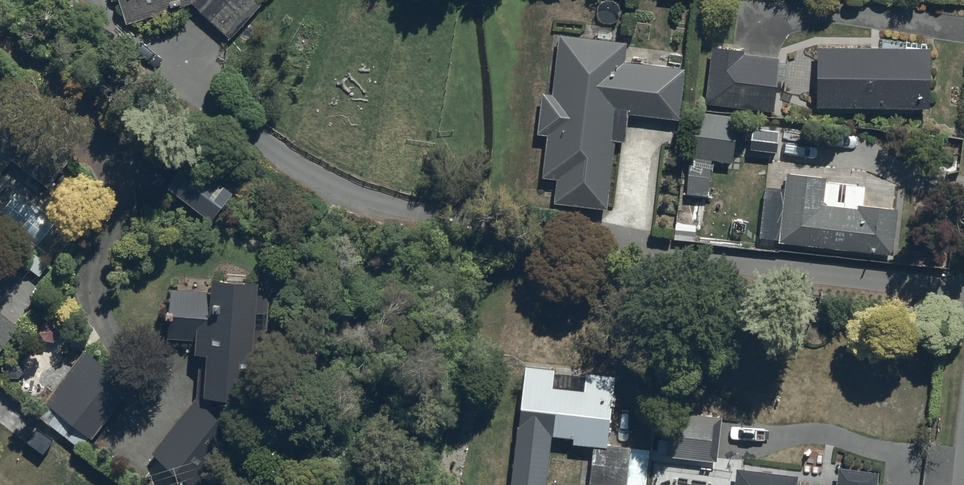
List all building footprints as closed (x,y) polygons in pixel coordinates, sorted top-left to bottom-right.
[(126,24),(192,3),(231,39),(262,3),(259,0),(118,0),(126,24)] [(628,42),(559,35),(554,92),(542,91),(537,134),(548,135),(544,176),(558,177),(555,203),(609,208),(616,142),(626,143),(629,115),(680,120),(685,67),(626,61),(628,42)] [(744,48),(711,44),(705,104),(774,111),(780,57),(743,53),(744,48)] [(931,47),(817,46),(817,107),(931,108),(931,47)] [(737,115),(693,110),(684,196),(710,199),(714,162),(732,163),(737,115)] [(233,193),(189,156),(167,184),(211,220),(233,193)] [(799,250),(800,244),(894,253),(899,208),(862,204),(864,185),(827,181),(827,175),(787,171),(783,211),(765,209),(762,234),(780,236),(779,242),(784,242),(784,248),(799,250)] [(261,278),(214,276),(213,290),(172,288),(171,307),(168,307),(167,318),(169,318),(168,337),(196,338),(196,352),(199,352),(196,394),(150,451),(194,484),(203,484),(244,432),(221,414),(227,406),(212,394),(253,397),(261,278)] [(0,310),(0,352),(20,327),(0,310)] [(132,387),(85,349),(44,400),(91,438),(132,387)] [(617,374),(525,363),(517,431),(573,436),(573,443),(593,444),(589,484),(601,484),(648,484),(651,448),(611,445),(614,404),(617,404),(618,393),(615,393),(617,374)] [(724,415),(671,411),(668,439),(658,438),(657,453),(667,454),(667,457),(720,461),(724,415)] [(802,471),(736,464),(734,484),(800,484),(802,471)] [(879,471),(838,467),(836,484),(877,484),(879,471)]
